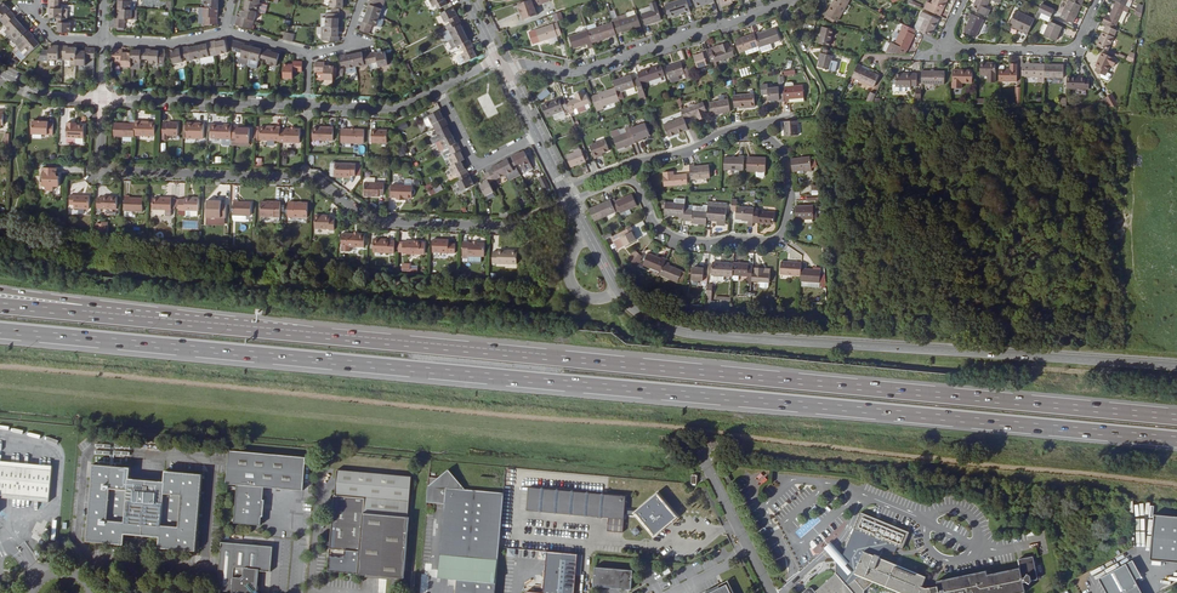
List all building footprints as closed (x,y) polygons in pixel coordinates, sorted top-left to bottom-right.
[(118,0),(119,1),(119,9),(135,10),(135,1),(128,1),(128,0),(118,0)] [(218,8),(218,0),(205,0),(205,8),(218,8)] [(245,8),(257,11),(260,12),(263,3),(259,2),(260,0),(247,0),(245,8)] [(369,4),(370,4),(367,13),(379,17),(382,9),(380,8),(382,0),(370,0),(369,4)] [(444,0),(431,0),(434,6),(437,5),(439,8),(448,4),(446,0),(445,0),(444,0)] [(531,0),(527,0),(517,3),(518,8),(517,9),(520,15),(520,14),(522,20),(536,15),(531,0)] [(687,0),(682,0),(665,5),(669,18),(686,12),(686,14),(691,12),(687,0)] [(825,15),(837,22),(849,0),(834,0),(825,15)] [(948,0),(933,0),(932,4),(928,2),(924,9),(928,11),(940,16),(948,0)] [(972,10),(981,15),(987,0),(976,0),(972,10)] [(1061,19),(1070,1),(1069,0),(1068,0),(1066,0),(1058,17),(1061,19)] [(1130,8),(1134,0),(1129,0),(1126,6),(1127,6),(1130,8)] [(1073,25),(1082,6),(1070,1),(1061,19),(1073,25)] [(650,6),(652,11),(658,9),(655,2),(649,4),(650,6)] [(1106,16),(1103,23),(1106,25),(1116,30),(1127,6),(1126,6),(1117,2),(1110,17),(1106,16)] [(5,19),(12,12),(4,3),(0,6),(0,18),(2,16),(5,19)] [(67,18),(68,18),(68,9),(58,8),(59,4),(49,3),(49,8),(50,8),(49,17),(57,17),(67,18)] [(1041,14),(1051,18),(1054,11),(1041,5),(1040,8),(1038,12),(1041,14)] [(217,24),(218,8),(205,8),(203,7),(203,17),(204,17),(204,24),(217,24)] [(451,24),(460,19),(453,7),(441,13),(445,22),(449,20),(451,24)] [(245,8),(243,8),(241,16),(239,16),(236,24),(253,29),(257,11),(245,8)] [(118,19),(115,18),(114,28),(125,28),(125,19),(138,20),(138,10),(135,10),(119,9),(118,19)] [(652,11),(642,14),(646,25),(661,20),(658,9),(652,11)] [(5,31),(8,35),(11,32),(21,23),(15,17),(16,16),(12,12),(5,19),(8,23),(6,25),(8,28),(5,31)] [(920,32),(924,34),(931,37),(938,19),(922,12),(920,16),(925,19),(920,32)] [(1009,26),(1028,35),(1034,20),(1016,12),(1009,26)] [(325,27),(338,27),(338,18),(340,18),(340,14),(338,14),(330,14),(326,13),(325,17),(325,27)] [(363,21),(360,30),(371,34),(374,25),(376,26),(379,17),(367,13),(365,21),(363,21)] [(984,19),(971,13),(969,17),(971,18),(968,25),(965,31),(976,37),(984,19)] [(628,18),(613,23),(617,35),(637,29),(637,31),(642,29),(637,15),(628,18)] [(916,30),(920,32),(925,19),(920,16),(914,29),(916,30)] [(58,31),(70,32),(70,23),(67,22),(67,18),(57,17),(57,22),(58,22),(58,31)] [(448,26),(454,38),(465,32),(461,24),(462,24),(460,19),(451,24),(448,26)] [(780,27),(782,31),(790,27),(786,20),(779,24),(780,27)] [(1049,26),(1044,36),(1056,41),(1059,36),(1060,37),(1064,28),(1052,23),(1051,22),(1049,26)] [(11,32),(8,35),(14,42),(21,36),(24,40),(31,33),(28,30),(27,30),(21,23),(11,32)] [(617,35),(613,23),(588,31),(592,44),(617,36),(617,35)] [(562,36),(558,24),(536,31),(540,43),(562,36)] [(914,29),(903,25),(901,28),(902,29),(895,45),(892,44),(888,54),(906,54),(907,50),(908,51),(915,35),(914,34),(916,30),(914,29)] [(1109,51),(1118,31),(1116,30),(1106,25),(1097,46),(1109,51)] [(325,41),(339,41),(339,36),(338,36),(338,27),(325,27),(322,27),(322,35),(325,36),(325,41)] [(780,27),(776,28),(780,41),(786,39),(782,31),(780,27)] [(833,29),(822,27),(821,32),(821,33),(819,44),(829,46),(833,29)] [(759,46),(759,47),(771,44),(780,41),(776,28),(759,34),(759,32),(755,34),(759,46)] [(588,31),(569,37),(574,49),(587,45),(589,50),(594,48),(592,44),(588,31)] [(461,45),(463,48),(472,44),(470,40),(469,41),(465,32),(454,38),(449,40),(453,48),(457,46),(458,46),(461,45)] [(27,43),(20,49),(27,56),(40,44),(34,37),(34,36),(31,33),(24,40),(27,43)] [(759,46),(755,34),(735,40),(739,53),(755,47),(759,46)] [(21,36),(14,42),(18,45),(24,40),(21,36)] [(18,45),(17,46),(20,49),(27,43),(24,40),(18,45)] [(213,51),(214,55),(227,52),(225,40),(216,42),(215,40),(211,41),(213,51)] [(242,56),(250,59),(253,46),(245,44),(245,43),(241,42),(233,40),(233,48),(239,49),(237,55),(242,56)] [(198,45),(201,58),(210,56),(214,55),(213,51),(211,41),(206,42),(207,43),(198,45)] [(734,56),(730,42),(707,50),(711,62),(713,68),(719,66),(717,62),(734,56)] [(457,57),(461,65),(477,57),(473,49),(474,49),(472,44),(463,48),(465,52),(461,54),(462,55),(457,57)] [(58,56),(63,56),(63,46),(49,45),(49,59),(58,59),(58,56)] [(187,61),(201,58),(198,45),(189,47),(189,46),(184,47),(187,57),(187,61)] [(71,65),(76,65),(77,50),(77,47),(67,47),(67,46),(63,46),(63,56),(67,56),(67,60),(71,60),(71,65)] [(253,46),(250,59),(259,61),(260,57),(265,58),(267,49),(263,47),(262,49),(253,46)] [(182,58),(187,57),(184,47),(171,50),(174,64),(183,62),(182,58)] [(85,58),(95,58),(95,48),(85,48),(85,51),(77,50),(76,65),(85,65),(85,58)] [(123,49),(114,49),(113,59),(116,59),(116,64),(122,64),(122,67),(131,67),(131,63),(132,53),(123,52),(123,49)] [(132,49),(132,53),(131,63),(140,63),(140,59),(145,59),(145,49),(141,49),(141,50),(132,49)] [(150,49),(145,49),(145,59),(150,59),(149,63),(159,63),(159,66),(165,66),(165,63),(165,49),(159,49),(159,50),(150,50),(150,49)] [(267,49),(265,58),(269,59),(268,63),(277,66),(280,53),(271,51),(271,50),(267,49)] [(832,51),(824,49),(823,54),(820,53),(819,59),(820,59),(818,67),(829,70),(832,56),(831,56),(832,51)] [(367,54),(369,64),(378,62),(379,66),(388,64),(387,58),(386,55),(385,50),(367,54)] [(711,62),(707,50),(703,51),(703,53),(693,56),(697,69),(708,66),(707,64),(711,62)] [(353,54),(356,67),(369,64),(367,54),(363,55),(362,52),(353,54)] [(1133,63),(1135,54),(1130,52),(1126,59),(1133,63)] [(1117,60),(1102,53),(1100,58),(1101,58),(1099,61),(1098,61),(1096,66),(1097,67),(1096,71),(1106,76),(1107,72),(1110,65),(1114,67),(1117,60)] [(347,68),(356,67),(353,54),(344,56),(344,55),(340,56),(342,66),(346,65),(347,68)] [(293,71),(302,71),(303,61),(293,61),(293,64),(284,64),(284,78),(293,78),(293,71)] [(316,62),(315,72),(325,72),(324,80),(333,80),(334,66),(325,65),(325,62),(316,62)] [(691,78),(686,64),(682,66),(681,63),(666,67),(671,79),(684,75),(686,79),(691,78)] [(995,63),(981,63),(980,74),(988,74),(988,80),(988,81),(995,82),(995,74),(995,63)] [(999,65),(999,81),(1017,81),(1018,69),(1017,69),(1017,63),(1010,63),(1010,68),(1004,69),(1003,65),(999,65)] [(1045,76),(1045,64),(1022,63),(1022,76),(1045,76)] [(858,64),(852,77),(874,87),(879,76),(869,71),(862,68),(863,66),(858,64)] [(1045,76),(1044,77),(1064,77),(1064,64),(1045,64),(1045,76)] [(665,76),(661,65),(646,70),(650,81),(665,76)] [(973,70),(953,70),(953,87),(962,87),(962,82),(973,82),(973,70)] [(642,71),(638,73),(639,78),(641,84),(646,82),(642,71)] [(944,72),(922,71),(921,84),(944,84),(944,72)] [(1110,74),(1107,72),(1106,76),(1102,74),(1101,76),(1102,78),(1107,80),(1109,80),(1111,75),(1110,74)] [(905,74),(900,74),(896,74),(896,85),(911,86),(911,85),(917,85),(917,73),(905,73),(905,74)] [(613,81),(615,88),(617,93),(635,88),(632,80),(630,75),(613,81)] [(1081,77),(1067,77),(1067,89),(1090,89),(1090,79),(1086,79),(1086,75),(1081,75),(1081,77)] [(641,84),(639,78),(635,79),(637,86),(639,92),(638,94),(640,98),(645,96),(641,84)] [(784,92),(785,102),(790,102),(790,100),(803,98),(802,86),(794,86),(787,87),(783,87),(784,92)] [(780,102),(785,102),(784,92),(783,87),(780,87),(769,88),(770,95),(770,101),(775,101),(780,100),(780,102)] [(599,94),(591,97),(595,108),(602,106),(603,106),(620,101),(617,93),(615,88),(599,93),(599,94)] [(568,108),(570,113),(575,111),(574,109),(589,104),(585,94),(584,95),(582,91),(574,94),(575,98),(570,100),(569,98),(565,100),(568,108)] [(871,92),(867,101),(873,101),(876,95),(871,92)] [(733,95),(734,107),(745,106),(755,105),(755,94),(733,95)] [(1112,106),(1119,107),(1112,94),(1106,97),(1112,106)] [(1112,106),(1106,97),(1101,100),(1104,106),(1112,106)] [(565,100),(564,98),(560,100),(559,99),(541,105),(546,117),(568,108),(565,100)] [(681,107),(680,107),(683,117),(685,119),(696,115),(698,120),(707,117),(705,111),(707,110),(702,98),(681,107)] [(709,102),(711,114),(731,111),(729,99),(709,102)] [(85,114),(89,118),(93,115),(89,110),(85,114)] [(447,122),(445,118),(444,118),(440,110),(428,116),(432,124),(436,123),(438,127),(447,122)] [(668,137),(689,130),(685,119),(683,117),(664,124),(668,137)] [(798,134),(797,120),(784,121),(784,126),(785,126),(786,135),(798,134)] [(145,122),(135,121),(135,122),(134,135),(155,137),(156,124),(150,124),(145,123),(145,122)] [(399,131),(408,127),(406,121),(396,126),(399,131)] [(114,136),(134,137),(134,135),(135,122),(130,122),(130,124),(115,123),(114,136)] [(441,141),(452,135),(448,127),(449,126),(447,122),(438,127),(440,131),(437,133),(441,141)] [(42,123),(38,123),(32,123),(32,135),(53,136),(53,125),(48,125),(48,123),(42,123)] [(72,126),(72,123),(67,123),(66,138),(76,138),(84,138),(85,138),(85,126),(76,126),(72,126)] [(163,124),(162,140),(168,140),(168,136),(178,136),(178,123),(167,123),(167,124),(163,124)] [(198,125),(187,125),(187,138),(204,139),(204,124),(198,124),(198,125)] [(211,138),(231,139),(232,127),(224,126),(217,126),(217,124),(212,124),(211,138)] [(630,127),(636,142),(641,141),(640,139),(644,138),(648,136),(644,124),(635,127),(634,126),(630,127)] [(280,141),(280,130),(280,127),(271,126),(271,128),(266,128),(260,127),(259,141),(280,141)] [(231,139),(231,146),(236,146),(237,141),(250,142),(250,129),(244,128),(237,128),(237,127),(232,127),(231,139)] [(617,150),(636,142),(630,127),(625,129),(626,132),(620,135),(617,130),(611,132),(617,150)] [(333,141),(334,129),(319,128),(313,128),(313,140),(333,141)] [(280,141),(280,142),(300,143),(300,129),(286,129),(286,130),(280,130),(280,141)] [(364,130),(342,129),(342,143),(364,144),(364,130)] [(377,130),(372,130),(371,142),(387,143),(387,131),(377,130)] [(451,151),(460,147),(457,142),(456,143),(452,135),(441,141),(444,147),(445,149),(449,147),(451,151)] [(598,155),(602,154),(609,151),(605,140),(589,146),(594,159),(599,157),(598,155)] [(397,149),(400,156),(406,153),(403,146),(397,149)] [(453,165),(461,161),(464,159),(460,151),(462,151),(460,147),(451,151),(453,155),(449,157),(453,165)] [(585,161),(589,160),(586,153),(583,154),(582,152),(581,150),(566,156),(571,168),(578,165),(582,164),(586,162),(585,161)] [(512,156),(516,165),(521,163),(524,171),(525,172),(533,168),(533,167),(525,151),(521,153),(517,155),(516,153),(512,156)] [(512,167),(516,165),(512,156),(507,158),(508,159),(500,163),(506,175),(514,170),(512,167)] [(743,171),(743,156),(739,156),(739,158),(725,158),(724,171),(743,171)] [(810,156),(790,158),(792,171),(806,169),(807,171),(811,170),(810,156)] [(757,159),(757,158),(748,158),(747,172),(766,172),(766,159),(757,159)] [(458,178),(468,173),(466,169),(465,169),(461,161),(453,165),(449,167),(453,175),(456,174),(458,178)] [(493,181),(506,175),(500,163),(492,168),(493,170),(489,172),(493,181)] [(335,176),(351,177),(351,176),(356,176),(356,165),(336,164),(335,176)] [(695,165),(690,166),(691,180),(711,179),(710,166),(695,167),(695,165)] [(56,176),(57,174),(57,169),(42,168),(42,177),(43,179),(43,182),(41,184),(41,187),(45,187),(45,188),(45,191),(54,191),(54,187),(59,187),(59,177),(57,177),(56,176)] [(490,183),(493,181),(489,172),(485,174),(487,179),(479,183),(486,196),(494,192),(490,183)] [(674,172),(664,173),(665,177),(664,177),(664,187),(688,185),(687,176),(675,177),(674,172)] [(475,185),(468,173),(458,178),(460,182),(457,183),(462,192),(475,185)] [(543,189),(549,186),(543,175),(537,178),(543,189)] [(440,184),(433,188),(430,183),(424,186),(429,196),(443,189),(440,184)] [(375,195),(375,196),(379,197),(379,195),(384,195),(384,185),(365,184),(364,196),(371,196),(371,195),(375,195)] [(403,198),(405,198),(412,198),(413,186),(392,185),(392,197),(397,197),(397,199),(403,200),(403,198)] [(90,196),(70,196),(69,205),(74,205),(74,209),(89,209),(90,196)] [(130,196),(125,196),(125,211),(143,212),(143,199),(130,198),(130,196)] [(611,200),(616,210),(620,209),(622,214),(636,208),(630,196),(616,201),(615,199),(611,200)] [(102,198),(97,198),(97,209),(117,210),(118,197),(102,197),(102,198)] [(167,200),(159,199),(153,199),(153,210),(166,210),(166,216),(171,217),(172,199),(167,198),(167,200)] [(199,199),(190,198),(186,198),(186,200),(179,199),(179,215),(185,216),(185,210),(199,211),(199,199)] [(732,199),(731,211),(737,211),(736,219),(743,220),(748,220),(748,222),(753,222),(754,209),(754,208),(737,206),(737,199),(732,199)] [(239,200),(234,200),(234,215),(251,216),(252,203),(239,202),(239,200)] [(589,210),(595,222),(617,212),(616,210),(611,200),(589,210)] [(216,201),(213,201),(207,201),(206,217),(211,218),(215,218),(225,218),(226,204),(222,204),(222,201),(216,201)] [(275,203),(269,203),(261,202),(260,216),(280,217),(281,202),(275,202),(275,203)] [(308,203),(288,202),(288,217),(307,218),(308,203)] [(679,219),(684,219),(685,208),(685,204),(675,203),(663,202),(662,209),(665,209),(665,216),(679,217),(679,219)] [(707,212),(707,220),(717,220),(726,221),(727,208),(714,207),(708,206),(707,212)] [(813,206),(795,206),(795,218),(795,219),(813,219),(813,217),(813,209),(813,206)] [(692,223),(707,225),(707,220),(707,212),(693,210),(693,208),(685,208),(684,219),(684,221),(692,222),(692,223)] [(754,209),(753,222),(764,224),(764,222),(773,223),(775,212),(759,211),(759,209),(754,209)] [(325,215),(315,215),(315,228),(329,229),(335,230),(335,218),(330,218),(330,216),(325,215)] [(621,238),(625,247),(637,241),(635,237),(633,232),(635,231),(632,227),(625,231),(624,231),(615,235),(618,240),(621,238)] [(351,232),(339,232),(338,251),(343,251),(343,245),(365,246),(365,233),(357,233),(351,232)] [(602,236),(605,241),(613,237),(610,232),(602,236)] [(449,240),(434,239),(433,252),(455,253),(455,244),(449,244),(449,240)] [(380,242),(380,241),(374,241),(373,254),(394,255),(395,244),(389,244),(389,242),(389,241),(384,241),(384,243),(380,242)] [(478,242),(474,242),(470,242),(463,241),(463,253),(469,254),(469,255),(485,256),(485,243),(478,242)] [(408,243),(403,243),(403,254),(420,254),(421,242),(408,242),(408,243)] [(517,251),(508,251),(499,250),(499,252),(493,251),(493,263),(517,263),(517,251)] [(635,266),(643,258),(635,250),(627,258),(635,266)] [(661,272),(665,261),(666,259),(662,257),(661,258),(647,253),(643,265),(661,272)] [(661,272),(660,275),(678,282),(682,270),(669,265),(670,263),(665,261),(661,272)] [(733,276),(734,263),(713,261),(712,274),(724,275),(728,275),(733,276)] [(801,268),(802,263),(781,261),(780,274),(801,275),(801,268)] [(753,271),(753,267),(749,267),(749,264),(734,263),(733,276),(748,277),(748,280),(752,280),(753,271)] [(708,276),(709,267),(705,266),(704,268),(700,268),(695,267),(694,280),(704,281),(704,276),(708,276)] [(752,280),(752,281),(770,283),(770,273),(764,273),(764,268),(755,267),(754,272),(753,271),(752,280)] [(801,275),(800,281),(820,282),(821,269),(801,268),(801,275)] [(686,272),(682,270),(678,282),(682,283),(686,272)] [(161,440),(145,438),(145,445),(160,447),(161,440)] [(306,460),(230,453),(227,486),(239,488),(235,525),(261,528),(265,502),(263,501),(264,489),(292,492),(293,487),(303,488),(306,460)] [(1,496),(5,496),(5,498),(52,503),(56,467),(0,461),(0,504),(1,496)] [(159,551),(197,555),(205,477),(167,473),(166,484),(131,480),(132,469),(94,466),(86,544),(125,548),(126,537),(160,541),(159,551)] [(364,514),(410,519),(413,475),(336,469),(334,497),(365,500),(364,514)] [(503,492),(464,489),(447,469),(427,484),(425,505),(444,506),(436,583),(456,584),(455,592),(494,592),(503,492)] [(758,483),(765,480),(762,473),(755,476),(758,483)] [(624,496),(528,487),(527,510),(622,519),(623,515),(633,516),(652,535),(676,517),(656,494),(633,509),(623,508),(624,496)] [(328,573),(405,580),(410,519),(364,514),(365,500),(334,497),(328,573)] [(836,561),(836,565),(835,576),(818,592),(813,589),(806,588),(802,592),(864,592),(873,583),(900,592),(1018,592),(1026,592),(1026,584),(1032,584),(1034,580),(1040,580),(1036,558),(1022,560),(1023,567),(989,572),(989,569),(940,577),(941,583),(925,586),(923,585),(926,577),(878,559),(880,551),(897,557),(906,529),(858,513),(852,530),(854,530),(853,534),(850,534),(843,554),(836,561)] [(814,514),(795,532),(801,538),(820,520),(814,514)] [(1154,516),(1150,560),(1176,563),(1176,518),(1154,516)] [(635,535),(640,531),(635,526),(631,531),(635,535)] [(828,552),(836,561),(843,554),(834,545),(831,542),(824,548),(828,552)] [(217,592),(257,592),(259,574),(270,575),(273,550),(221,545),(217,592)] [(506,556),(515,557),(515,549),(507,548),(506,556)] [(547,552),(542,592),(573,592),(577,555),(547,552)] [(633,572),(595,568),(593,588),(631,591),(633,572)] [(1123,592),(1142,592),(1138,585),(1123,592)]
